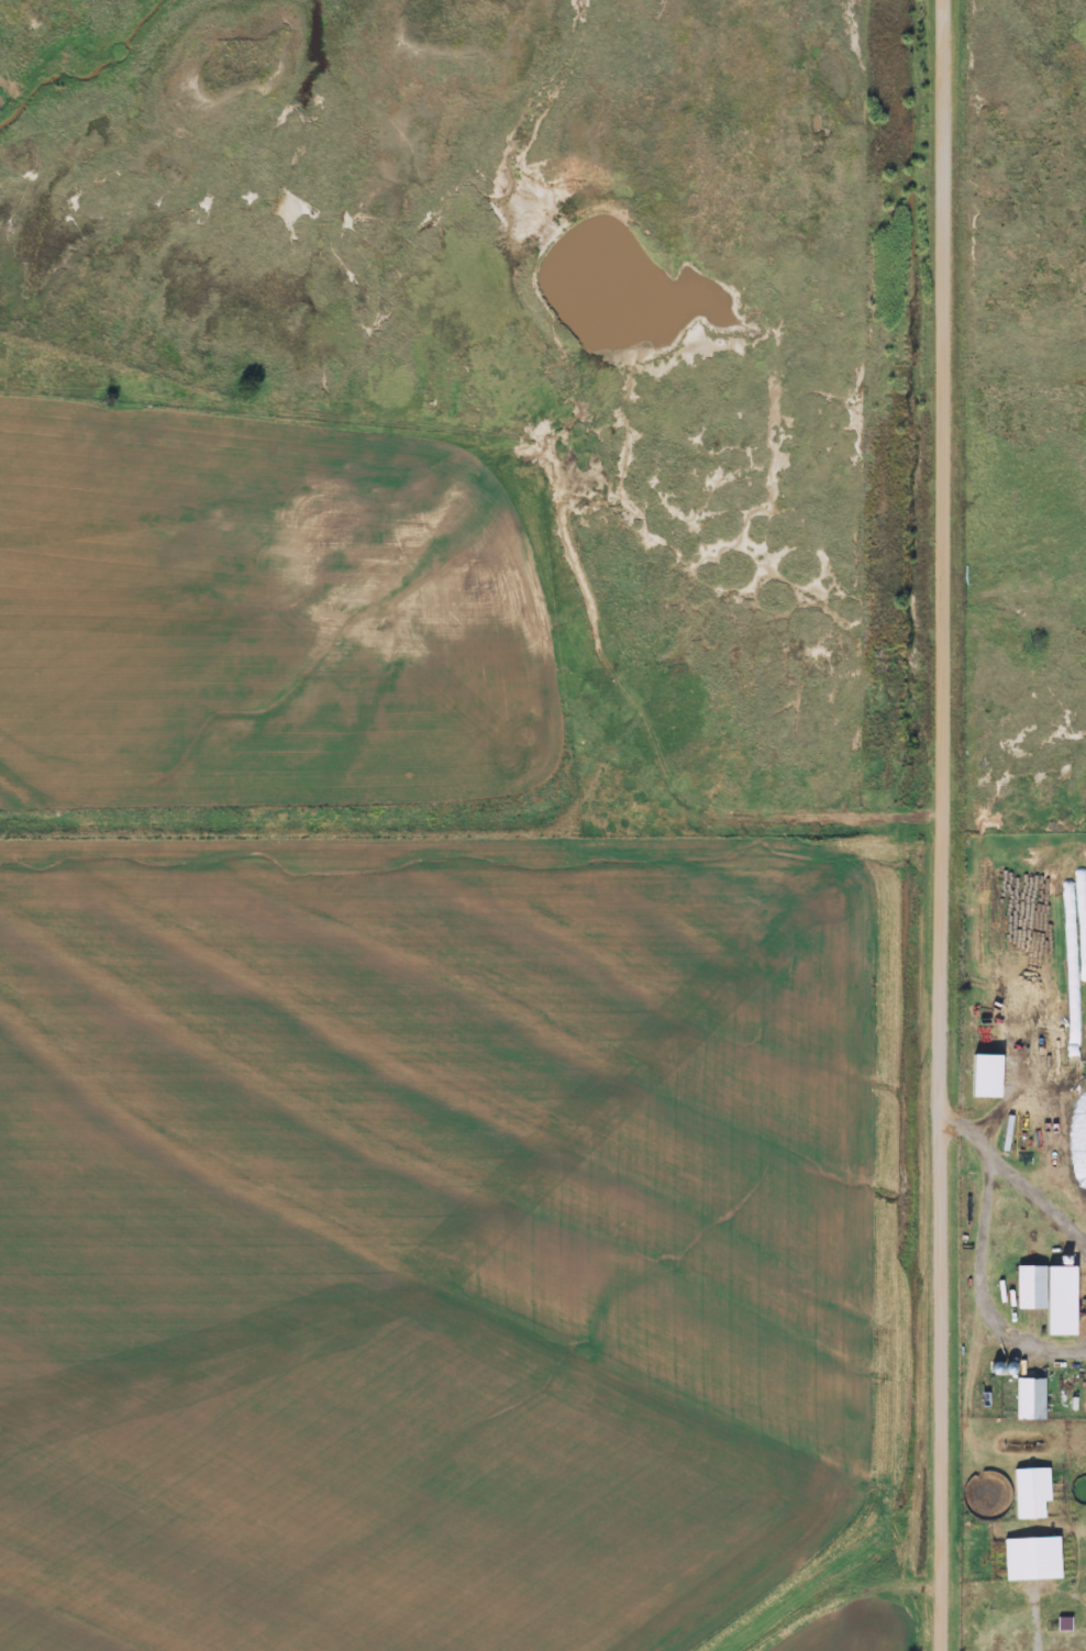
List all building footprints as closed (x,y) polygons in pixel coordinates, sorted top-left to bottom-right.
[(1017,1310),(1045,1310),(1045,1267),(1017,1267),(1017,1310)] [(1045,1380),(1016,1380),(1016,1421),(1045,1421),(1045,1380)] [(1045,1521),(1045,1503),(1050,1503),(1050,1470),(1015,1470),(1015,1521),(1045,1521)] [(1006,1582),(1061,1580),(1059,1538),(1004,1540),(1006,1582)]
